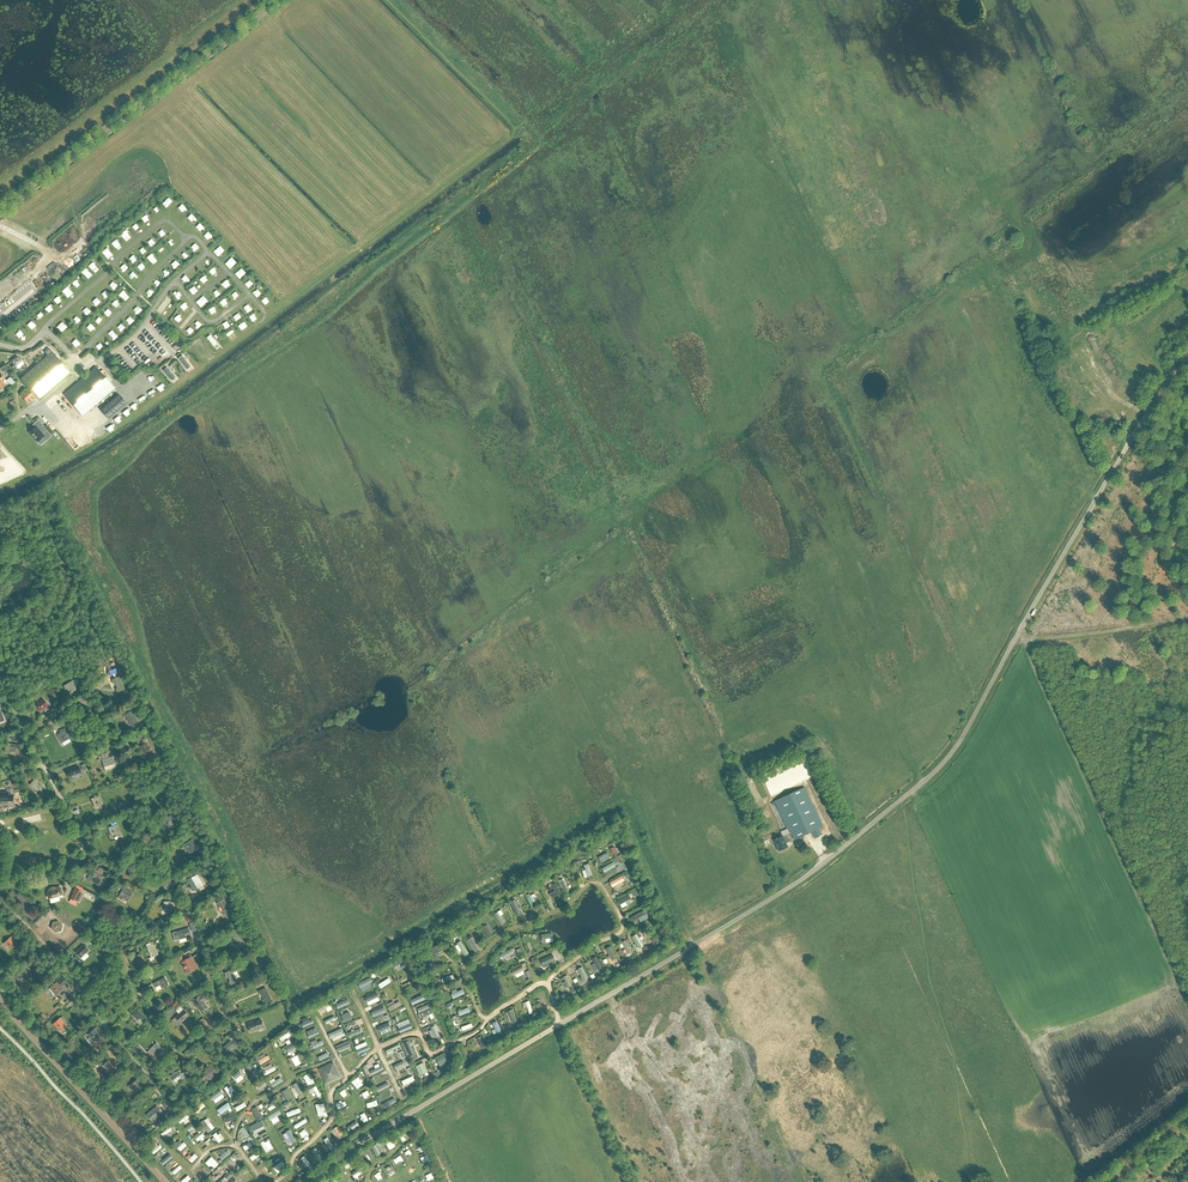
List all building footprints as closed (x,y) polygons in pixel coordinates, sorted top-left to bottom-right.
[(92,264),(87,267),(91,272),(96,269),(92,264)] [(83,271),(79,275),(84,280),(88,276),(83,271)] [(59,294),(64,298),(68,293),(64,289),(59,294)] [(94,318),(100,325),(103,322),(97,315),(94,318)] [(17,330),(13,334),(18,340),(23,336),(17,330)] [(148,347),(146,349),(152,356),(154,354),(148,347)] [(20,379),(27,388),(20,395),(28,404),(35,397),(39,402),(71,374),(52,352),(20,379)] [(204,352),(199,354),(202,361),(207,358),(204,352)] [(1114,354),(1108,356),(1121,389),(1128,387),(1114,354)] [(10,362),(14,365),(11,367),(15,371),(17,369),(20,373),(27,367),(17,356),(10,362)] [(1107,356),(1101,359),(1115,394),(1121,391),(1107,356)] [(82,416),(115,388),(96,366),(63,394),(82,416)] [(12,385),(17,381),(12,375),(7,380),(12,385)] [(119,394),(100,410),(108,419),(126,403),(119,394)] [(41,433),(45,429),(38,421),(34,425),(35,427),(29,432),(37,442),(44,436),(41,433)] [(112,680),(114,685),(115,684),(117,688),(116,689),(117,692),(124,689),(119,677),(118,677),(118,674),(114,676),(115,679),(112,680)] [(63,686),(65,689),(66,689),(69,693),(77,689),(74,684),(75,684),(73,680),(63,686)] [(43,699),(35,703),(40,711),(48,707),(43,699)] [(21,706),(23,712),(31,709),(29,703),(21,706)] [(132,725),(138,722),(142,720),(136,709),(132,711),(126,715),(132,725)] [(64,730),(63,728),(59,730),(60,732),(57,734),(61,743),(70,738),(65,730),(64,730)] [(149,748),(147,743),(140,746),(145,758),(153,755),(151,750),(152,750),(151,747),(149,748)] [(19,755),(21,747),(18,746),(19,745),(10,744),(9,751),(16,752),(16,754),(19,755)] [(114,764),(114,763),(112,756),(101,760),(105,770),(112,768),(111,765),(114,764)] [(78,766),(66,770),(68,777),(81,772),(78,766)] [(43,785),(35,778),(30,785),(34,788),(34,787),(38,790),(39,789),(41,790),(44,787),(42,785),(43,785)] [(741,782),(751,804),(758,800),(747,778),(741,782)] [(793,840),(793,841),(812,832),(815,838),(819,836),(822,834),(819,828),(823,827),(804,787),(774,801),(787,828),(780,832),(782,836),(774,840),(779,851),(788,847),(786,843),(793,840)] [(8,801),(13,801),(13,794),(12,794),(8,794),(8,792),(0,792),(0,800),(1,800),(1,805),(8,805),(8,801)] [(94,807),(103,804),(100,795),(91,798),(94,807)] [(171,826),(182,819),(178,811),(166,818),(171,826)] [(117,824),(108,828),(112,836),(120,833),(117,824)] [(184,844),(190,854),(197,850),(198,851),(201,849),(199,845),(197,846),(193,839),(184,844)] [(606,854),(596,859),(598,862),(608,857),(606,854)] [(612,862),(600,868),(602,873),(614,867),(612,862)] [(98,885),(103,877),(95,872),(90,880),(98,885)] [(194,890),(201,886),(204,885),(197,874),(195,875),(188,879),(194,890)] [(557,881),(563,892),(567,890),(561,879),(557,881)] [(623,884),(620,879),(611,883),(613,888),(623,884)] [(554,882),(550,884),(553,891),(548,893),(550,898),(559,893),(554,882)] [(48,895),(48,896),(49,898),(50,903),(60,901),(58,895),(62,894),(61,892),(60,887),(53,887),(51,888),(48,890),(47,893),(47,894),(48,895)] [(84,893),(73,888),(71,892),(72,892),(69,898),(79,903),(84,893)] [(124,888),(120,895),(118,898),(122,900),(123,898),(128,901),(133,893),(124,888)] [(526,897),(530,906),(536,903),(533,894),(526,897)] [(225,899),(217,903),(219,908),(220,907),(222,911),(221,912),(223,915),(230,912),(225,899)] [(165,910),(176,909),(179,909),(178,902),(175,902),(171,902),(171,901),(164,902),(165,910)] [(55,933),(61,931),(63,925),(58,921),(52,922),(51,929),(55,933)] [(480,927),(484,938),(491,935),(487,925),(480,927)] [(179,940),(187,938),(186,934),(190,933),(189,928),(177,931),(179,940)] [(240,932),(232,935),(234,940),(236,939),(238,943),(236,944),(238,948),(246,944),(240,932)] [(643,945),(647,942),(638,932),(635,934),(643,945)] [(10,950),(17,944),(11,937),(4,943),(10,950)] [(146,944),(147,947),(152,957),(159,954),(154,944),(153,941),(146,944)] [(459,958),(463,957),(465,961),(468,960),(460,941),(453,944),(459,958)] [(81,958),(90,950),(84,944),(76,952),(81,958)] [(600,956),(593,957),(596,968),(603,966),(600,956)] [(191,957),(181,962),(187,973),(197,968),(191,957)] [(509,971),(511,975),(523,969),(521,965),(509,971)] [(238,982),(236,979),(240,977),(236,968),(233,970),(233,969),(225,973),(227,978),(228,977),(230,981),(229,981),(230,985),(238,982)] [(22,983),(29,977),(22,970),(15,976),(22,983)] [(570,990),(575,988),(568,973),(564,975),(570,990)] [(60,985),(66,980),(62,976),(57,980),(60,985)] [(162,988),(169,985),(165,977),(153,983),(156,988),(160,985),(162,988)] [(379,988),(387,984),(384,977),(380,979),(381,981),(377,983),(379,988)] [(50,988),(53,991),(56,994),(63,989),(57,982),(50,988)] [(405,994),(414,989),(412,983),(403,988),(405,994)] [(351,987),(345,990),(348,996),(354,994),(351,987)] [(266,988),(259,991),(261,996),(262,995),(264,999),(263,1000),(264,1004),(272,1000),(266,988)] [(198,1006),(202,1011),(207,1007),(199,996),(192,1001),(196,1007),(198,1006)] [(528,1000),(524,1002),(528,1013),(532,1012),(528,1000)] [(387,1011),(399,1006),(397,1002),(388,1006),(387,1004),(384,1005),(387,1011)] [(417,1013),(427,1008),(426,1005),(415,1009),(417,1013)] [(456,1017),(468,1012),(466,1007),(454,1012),(456,1017)] [(138,1009),(132,1015),(138,1021),(140,1018),(144,1022),(147,1019),(138,1009)] [(181,1023),(190,1015),(184,1009),(175,1017),(181,1023)] [(512,1009),(507,1011),(512,1022),(517,1020),(512,1009)] [(59,1031),(66,1025),(63,1022),(66,1020),(62,1016),(53,1025),(59,1031)] [(340,1019),(342,1025),(348,1022),(346,1017),(340,1019)] [(380,1026),(386,1023),(383,1018),(378,1021),(380,1026)] [(250,1032),(264,1027),(261,1020),(255,1022),(254,1020),(247,1023),(250,1032)] [(454,1025),(454,1026),(454,1027),(455,1026),(456,1028),(457,1028),(458,1029),(461,1027),(459,1024),(458,1024),(457,1020),(453,1022),(454,1025)] [(489,1025),(496,1036),(501,1032),(495,1022),(489,1025)] [(408,1028),(406,1024),(402,1026),(401,1023),(394,1026),(397,1033),(408,1028)] [(387,1027),(382,1030),(385,1036),(390,1033),(387,1027)] [(94,1041),(101,1035),(95,1028),(88,1034),(94,1041)] [(231,1040),(224,1046),(228,1051),(241,1041),(233,1031),(228,1036),(231,1040)] [(286,1043),(283,1038),(287,1036),(285,1033),(275,1039),(280,1047),(286,1043)] [(477,1044),(479,1043),(480,1047),(484,1046),(480,1036),(474,1038),(477,1044)] [(154,1058),(156,1056),(163,1050),(157,1043),(150,1049),(150,1050),(148,1052),(154,1058)] [(313,1044),(306,1047),(309,1053),(316,1050),(313,1044)] [(291,1045),(285,1047),(288,1055),(293,1053),(291,1045)] [(356,1056),(361,1052),(358,1047),(352,1051),(356,1056)] [(390,1055),(398,1051),(395,1047),(388,1050),(390,1055)] [(435,1057),(440,1065),(449,1060),(444,1052),(435,1057)] [(394,1064),(403,1060),(400,1054),(392,1058),(394,1064)] [(296,1055),(290,1057),(293,1064),(298,1061),(296,1055)] [(109,1072),(116,1066),(109,1059),(103,1065),(109,1072)] [(326,1082),(340,1076),(334,1062),(320,1068),(326,1082)] [(415,1066),(420,1075),(428,1071),(423,1062),(415,1066)] [(398,1066),(401,1071),(407,1068),(404,1063),(398,1066)] [(209,1080),(218,1072),(213,1065),(203,1072),(209,1080)] [(182,1074),(179,1070),(176,1073),(175,1072),(169,1077),(175,1083),(179,1079),(181,1080),(186,1076),(184,1073),(182,1074)] [(238,1070),(230,1077),(233,1081),(241,1073),(238,1070)] [(270,1086),(279,1082),(276,1077),(268,1081),(270,1086)] [(138,1092),(145,1085),(138,1078),(131,1084),(138,1092)] [(293,1091),(299,1088),(297,1082),(291,1085),(293,1091)] [(257,1086),(261,1092),(266,1090),(263,1083),(257,1086)] [(232,1096),(227,1085),(221,1088),(227,1099),(232,1096)] [(315,1097),(318,1095),(312,1087),(309,1089),(315,1097)] [(210,1097),(213,1101),(221,1092),(218,1089),(210,1097)] [(283,1089),(279,1092),(284,1101),(288,1099),(283,1089)] [(224,1112),(229,1109),(226,1103),(221,1106),(224,1112)] [(282,1114),(289,1111),(285,1104),(279,1107),(282,1114)] [(252,1109),(257,1117),(262,1114),(259,1111),(259,1112),(255,1106),(252,1109)] [(155,1118),(162,1112),(160,1109),(159,1110),(156,1107),(147,1115),(150,1118),(153,1115),(155,1118)] [(367,1121),(373,1118),(369,1110),(363,1113),(367,1121)] [(165,1115),(157,1122),(160,1126),(168,1119),(165,1115)] [(203,1127),(207,1133),(212,1129),(208,1123),(203,1127)] [(169,1126),(162,1131),(164,1134),(172,1129),(169,1126)] [(300,1140),(308,1135),(305,1130),(297,1135),(300,1140)] [(401,1131),(395,1134),(400,1142),(404,1140),(401,1136),(404,1135),(401,1131)] [(201,1133),(194,1138),(196,1141),(203,1136),(201,1133)] [(158,1135),(148,1142),(150,1145),(160,1139),(158,1135)] [(288,1145),(293,1142),(290,1137),(285,1140),(288,1145)] [(183,1141),(177,1147),(180,1151),(186,1145),(183,1141)] [(368,1161),(372,1158),(367,1149),(362,1152),(368,1161)] [(191,1162),(198,1155),(194,1152),(187,1159),(191,1162)] [(248,1157),(250,1161),(257,1156),(255,1152),(248,1157)] [(405,1161),(411,1157),(407,1152),(401,1155),(405,1161)] [(215,1167),(218,1164),(210,1156),(207,1159),(215,1167)] [(396,1165),(401,1161),(397,1156),(392,1160),(396,1165)] [(201,1163),(198,1166),(206,1175),(210,1172),(201,1163)] [(382,1166),(385,1171),(391,1168),(388,1163),(382,1166)] [(229,1172),(224,1176),(228,1180),(227,1181),(238,1181),(229,1172)]
